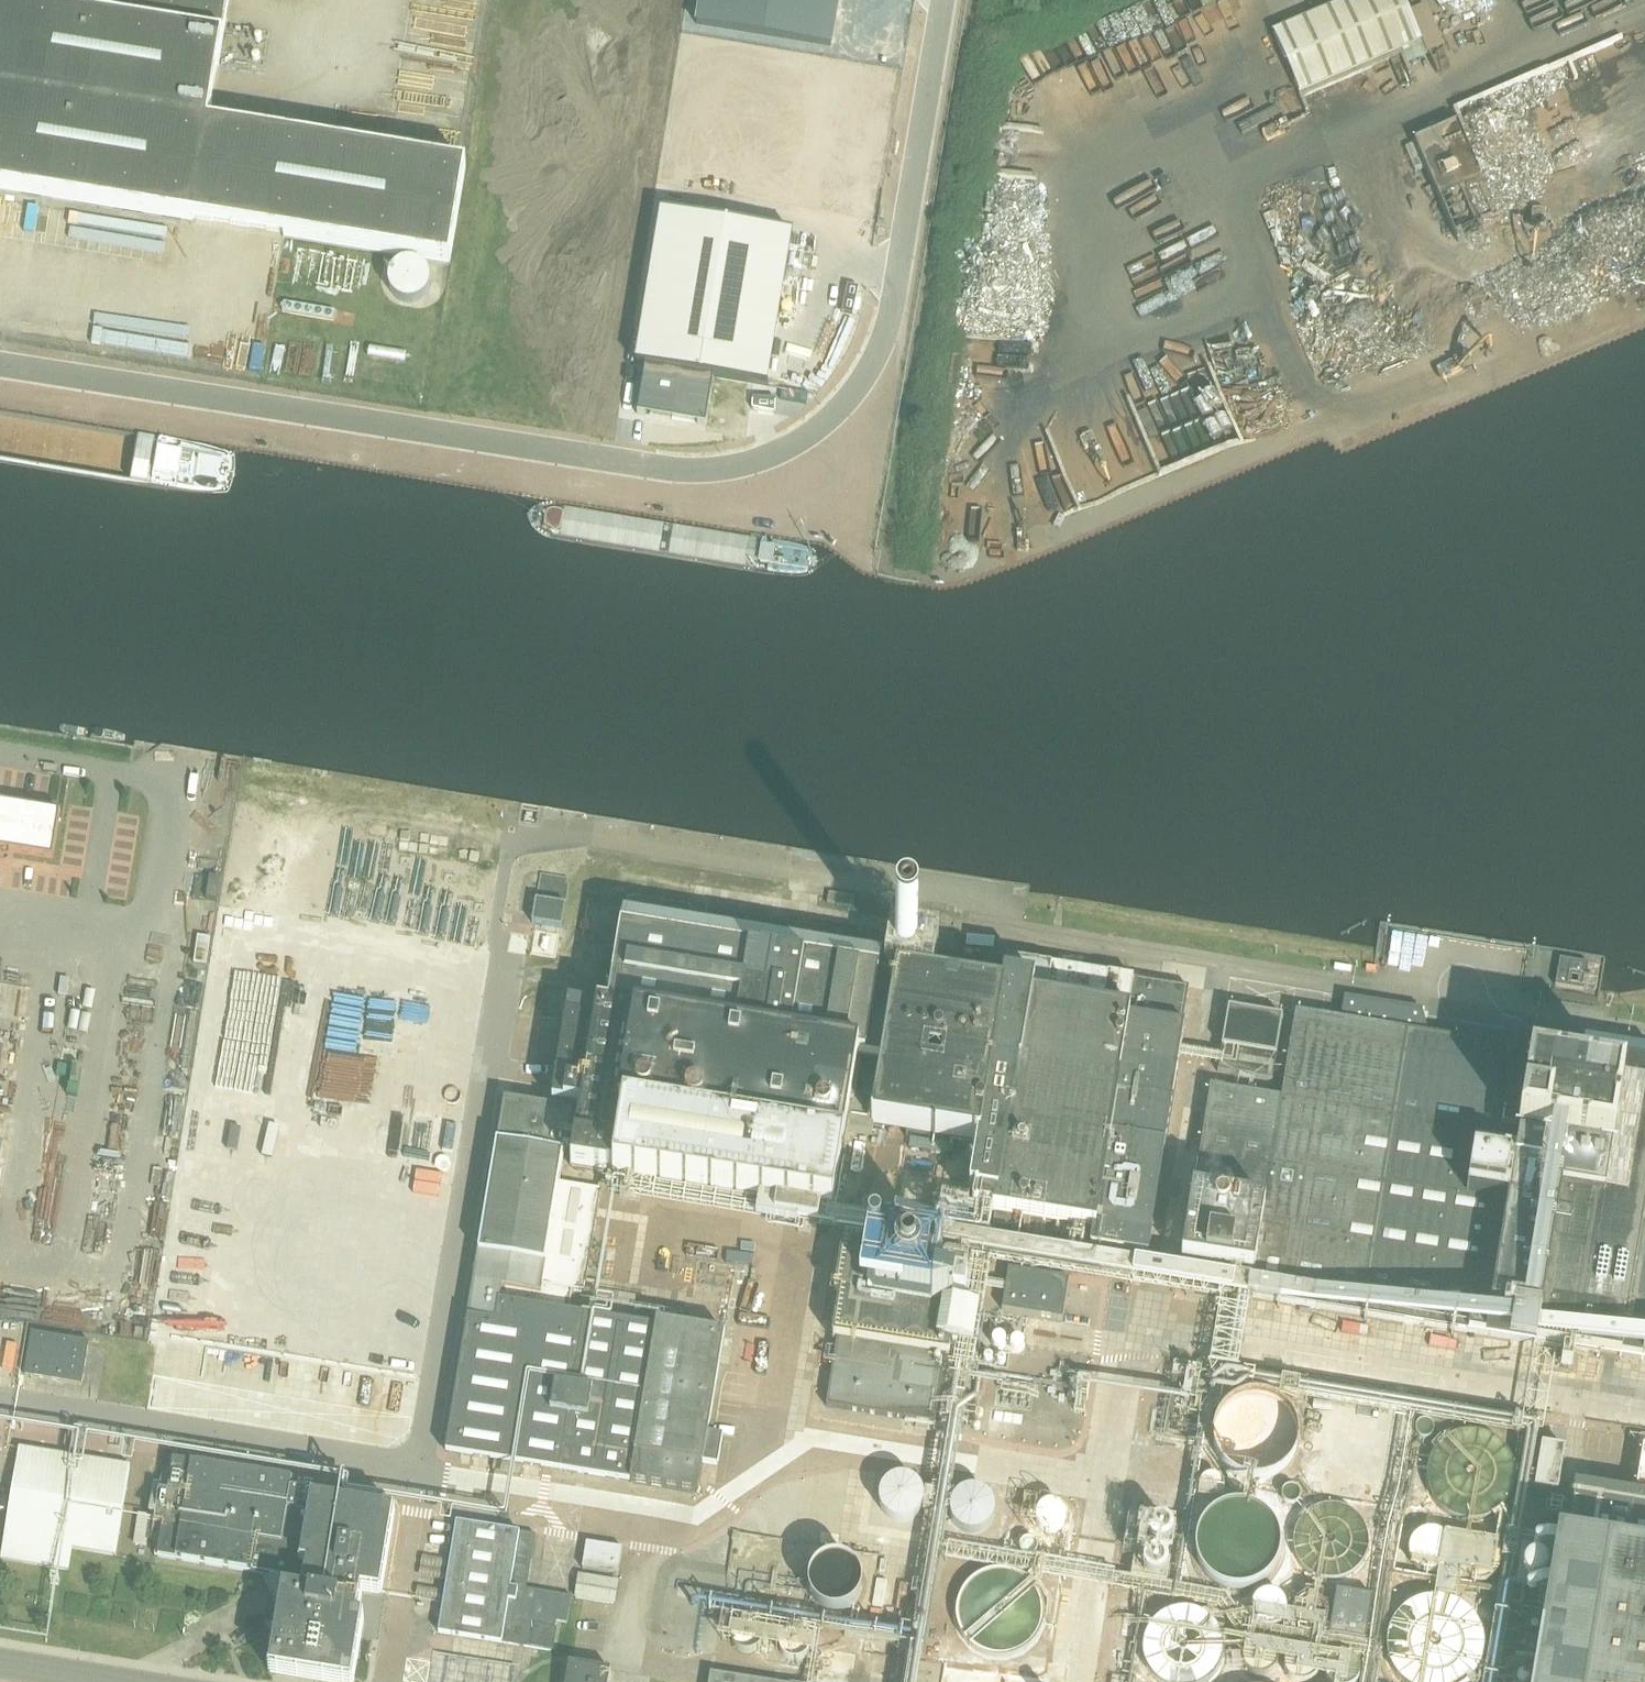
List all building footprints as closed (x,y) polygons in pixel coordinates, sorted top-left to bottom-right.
[(450,264),(466,167),(465,167),(209,125),(230,0),(0,0),(0,190),(450,264)] [(697,25),(831,47),(839,0),(701,0),(697,25)] [(1274,33),(1300,94),(1421,41),(1403,0),(1350,0),(1274,33)] [(637,411),(636,416),(638,417),(639,412),(705,423),(704,427),(706,428),(707,423),(714,380),(767,389),(793,235),(660,213),(635,367),(644,368),(637,411)] [(52,860),(59,814),(0,804),(0,851),(52,860)] [(569,883),(567,882),(568,878),(545,874),(537,923),(562,927),(569,883)] [(878,965),(879,958),(625,917),(611,1006),(569,999),(552,1102),(582,1106),(572,1166),(592,1170),(591,1177),(613,1181),(613,1176),(832,1212),(833,1208),(970,1230),(974,1209),(976,1209),(977,1206),(993,1209),(993,1212),(996,1213),(994,1224),(1013,1227),(1013,1228),(1013,1229),(1014,1230),(1015,1230),(1016,1230),(1017,1230),(1018,1229),(1018,1228),(1018,1227),(1018,1226),(1017,1225),(1016,1225),(1015,1225),(1016,1215),(1019,1215),(1043,1218),(1043,1219),(1046,1220),(1046,1219),(1070,1223),(1070,1224),(1073,1224),(1073,1223),(1091,1226),(1090,1229),(1093,1230),(1090,1247),(1148,1256),(1152,1232),(1151,1232),(1176,1079),(1177,1079),(1177,1076),(1185,1027),(1185,1024),(1183,1023),(1189,987),(1009,958),(1007,969),(940,959),(936,981),(897,975),(898,970),(878,965)] [(1584,989),(1589,962),(1560,957),(1555,984),(1584,989)] [(1283,1018),(1228,1009),(1221,1048),(1276,1057),(1283,1018)] [(1580,1055),(1516,1044),(1515,1049),(1296,1013),(1282,1099),(1211,1087),(1193,1195),(1178,1284),(1244,1295),(1234,1353),(1644,1420),(1644,1065),(1643,1065),(1644,1054),(1644,1048),(1583,1037),(1580,1055)] [(603,1189),(559,1182),(564,1155),(565,1155),(565,1153),(566,1153),(573,1111),(505,1100),(469,1316),(468,1316),(446,1451),(631,1481),(631,1482),(699,1493),(703,1465),(718,1468),(723,1438),(708,1436),(725,1332),(657,1321),(659,1310),(636,1306),(633,1323),(569,1312),(572,1289),(585,1291),(603,1189)] [(966,1256),(840,1236),(831,1291),(836,1292),(828,1337),(837,1338),(946,1356),(950,1356),(951,1348),(954,1349),(958,1320),(955,1320),(958,1307),(945,1305),(948,1285),(961,1287),(966,1256)] [(1062,1319),(1069,1278),(1008,1268),(1001,1309),(1062,1319)] [(90,1340),(32,1331),(25,1374),(82,1383),(90,1340)] [(935,1423),(946,1356),(837,1338),(827,1405),(935,1423)] [(1565,1448),(1542,1444),(1535,1488),(1558,1492),(1565,1448)] [(1644,1473),(1644,1445),(1640,1444),(1635,1471),(1644,1473)] [(20,1447),(2,1558),(69,1568),(73,1547),(116,1554),(130,1464),(20,1447)] [(171,1458),(166,1490),(160,1489),(154,1523),(161,1524),(156,1555),(276,1575),(284,1591),(274,1655),(280,1656),(277,1671),(343,1681),(346,1681),(349,1667),(355,1668),(363,1620),(357,1619),(362,1585),(359,1580),(356,1580),(357,1572),(383,1576),(392,1526),(386,1525),(388,1510),(319,1498),(319,1500),(311,1499),(314,1482),(171,1458)] [(1576,1485),(1567,1541),(1644,1554),(1644,1496),(1576,1485)] [(457,1521),(440,1631),(552,1649),(557,1620),(567,1622),(572,1597),(537,1591),(535,1601),(518,1598),(519,1587),(512,1586),(517,1555),(532,1557),(536,1533),(457,1521)] [(1567,1541),(1557,1539),(1540,1641),(1537,1659),(1533,1681),(1644,1681),(1644,1554),(1567,1541)] [(587,1541),(583,1567),(619,1573),(623,1547),(587,1541)] [(617,1581),(579,1575),(576,1597),(613,1604),(617,1581)] [(1330,1634),(1366,1640),(1373,1596),(1337,1590),(1330,1634)] [(1150,1596),(1149,1605),(1160,1607),(1162,1598),(1150,1596)] [(1537,1659),(1540,1641),(1519,1638),(1516,1655),(1537,1659)] [(611,1669),(569,1662),(566,1681),(609,1681),(611,1669)] [(711,1672),(709,1681),(775,1681),(711,1672)]
